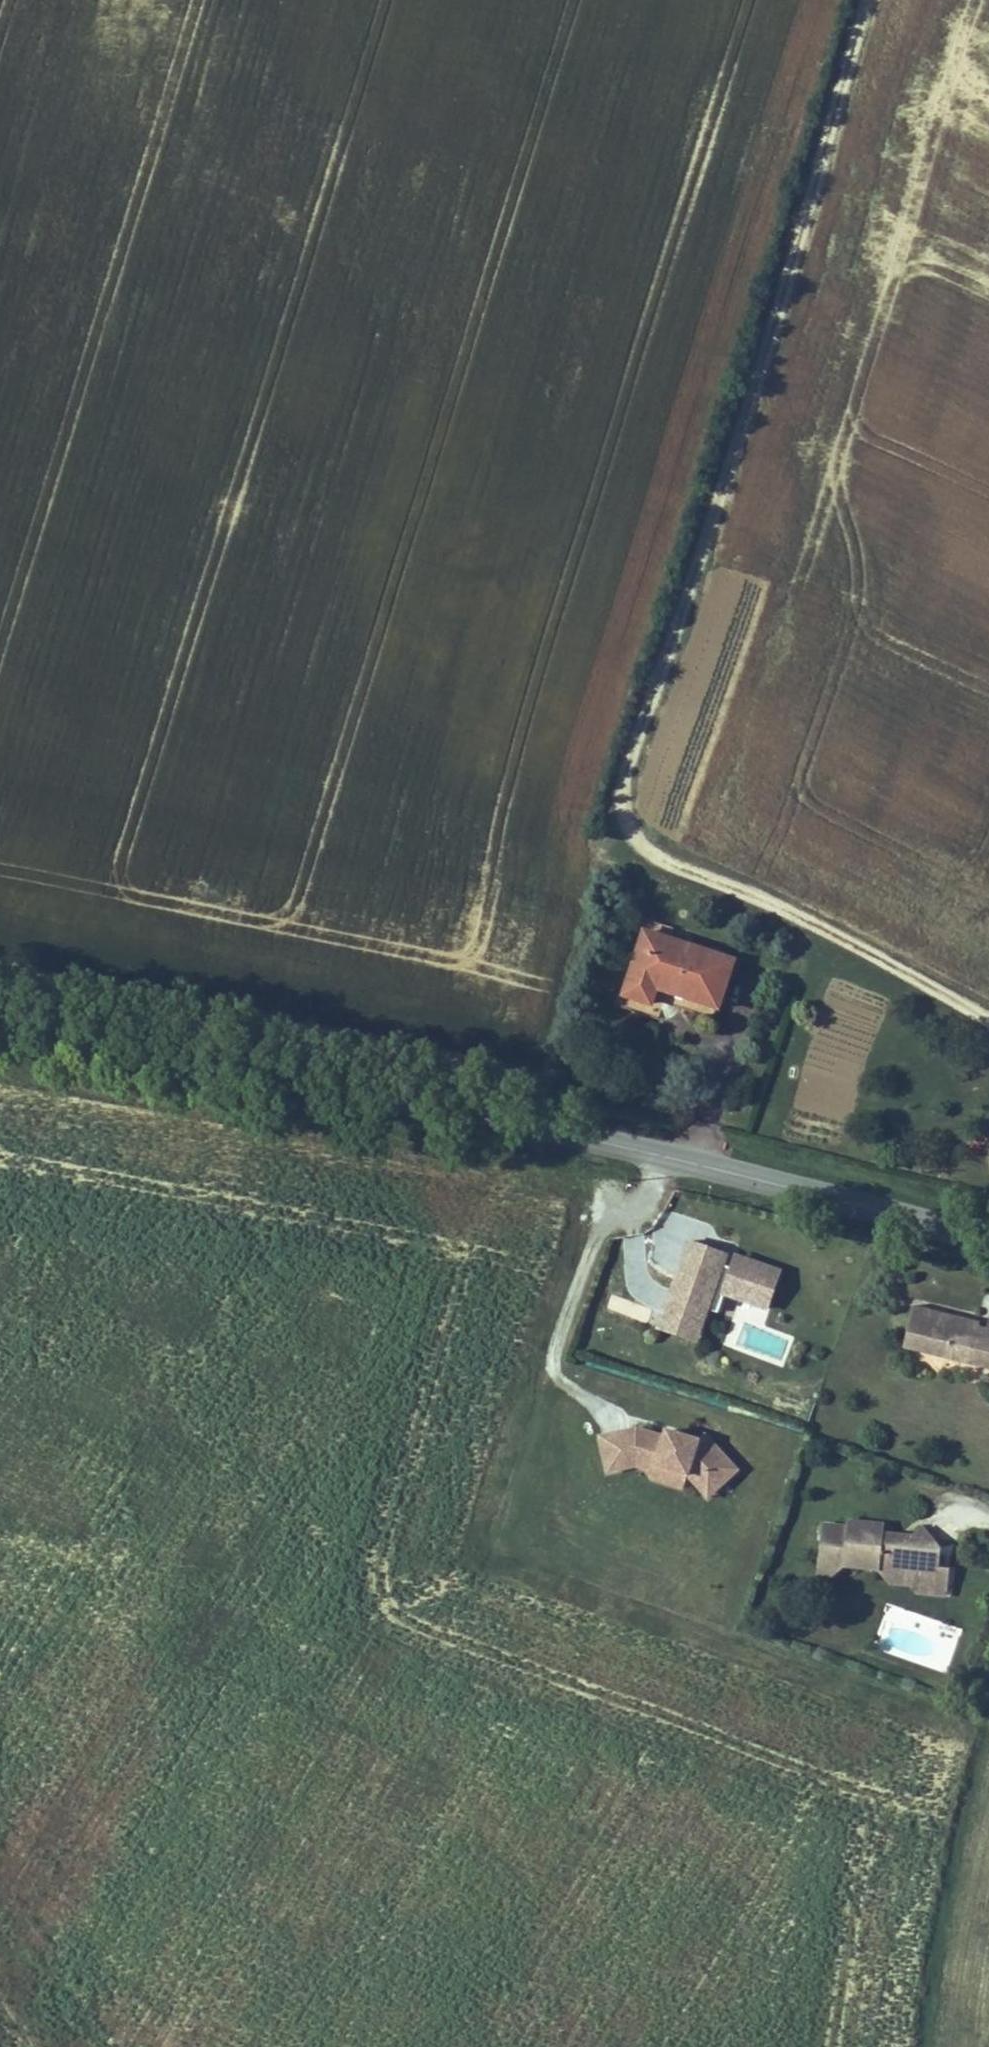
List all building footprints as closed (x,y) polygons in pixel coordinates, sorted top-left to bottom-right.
[(721,1013),(738,962),(644,932),(621,1000),(655,1011),(661,993),(721,1013)] [(730,1256),(687,1241),(656,1333),(699,1348),(711,1311),(718,1314),(724,1298),(769,1313),(783,1272),(735,1256),(731,1269),(726,1267),(730,1256)] [(914,1308),(904,1352),(988,1371),(988,1330),(980,1328),(982,1323),(914,1308)] [(663,1436),(637,1428),(597,1437),(607,1478),(635,1471),(651,1476),(649,1481),(684,1493),(688,1481),(707,1503),(741,1472),(705,1434),(697,1441),(665,1431),(663,1436)] [(941,1550),(923,1527),(913,1536),(884,1534),(885,1524),(850,1521),(849,1527),(821,1524),(817,1580),(831,1581),(845,1572),(879,1574),(889,1587),(917,1589),(916,1596),(948,1599),(950,1570),(939,1570),(941,1550)]
